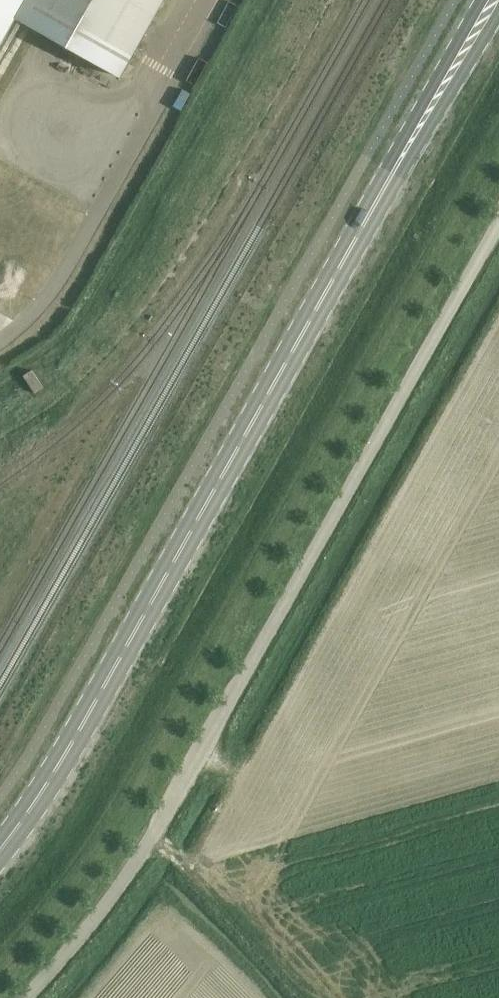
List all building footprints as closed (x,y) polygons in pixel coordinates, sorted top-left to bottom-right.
[(16,17),(40,31),(121,76),(136,48),(164,0),(0,0),(0,45),(16,17)] [(43,386),(32,369),(24,375),(35,392),(43,386)]
